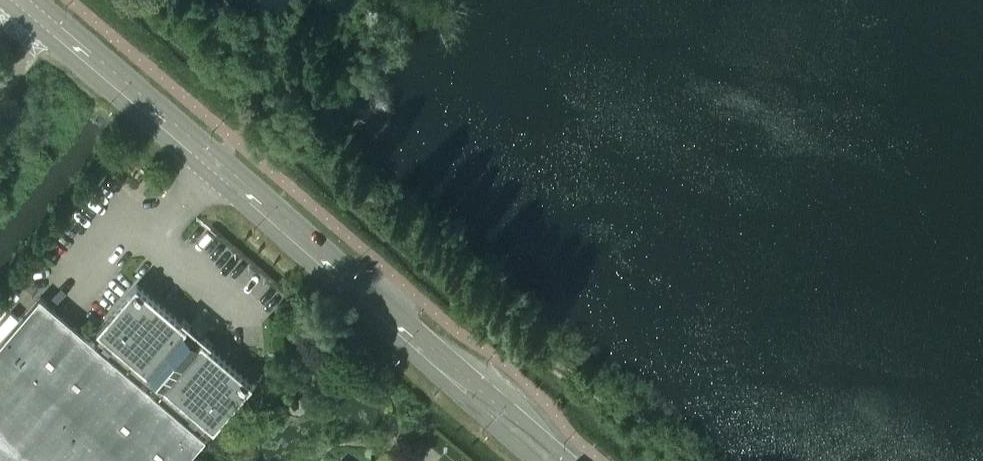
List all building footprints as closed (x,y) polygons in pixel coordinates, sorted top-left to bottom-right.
[(206,438),(201,434),(209,424),(214,429),(253,384),(202,340),(199,343),(185,330),(187,327),(136,284),(97,329),(103,334),(95,344),(40,297),(0,344),(0,460),(187,460),(206,438)]
